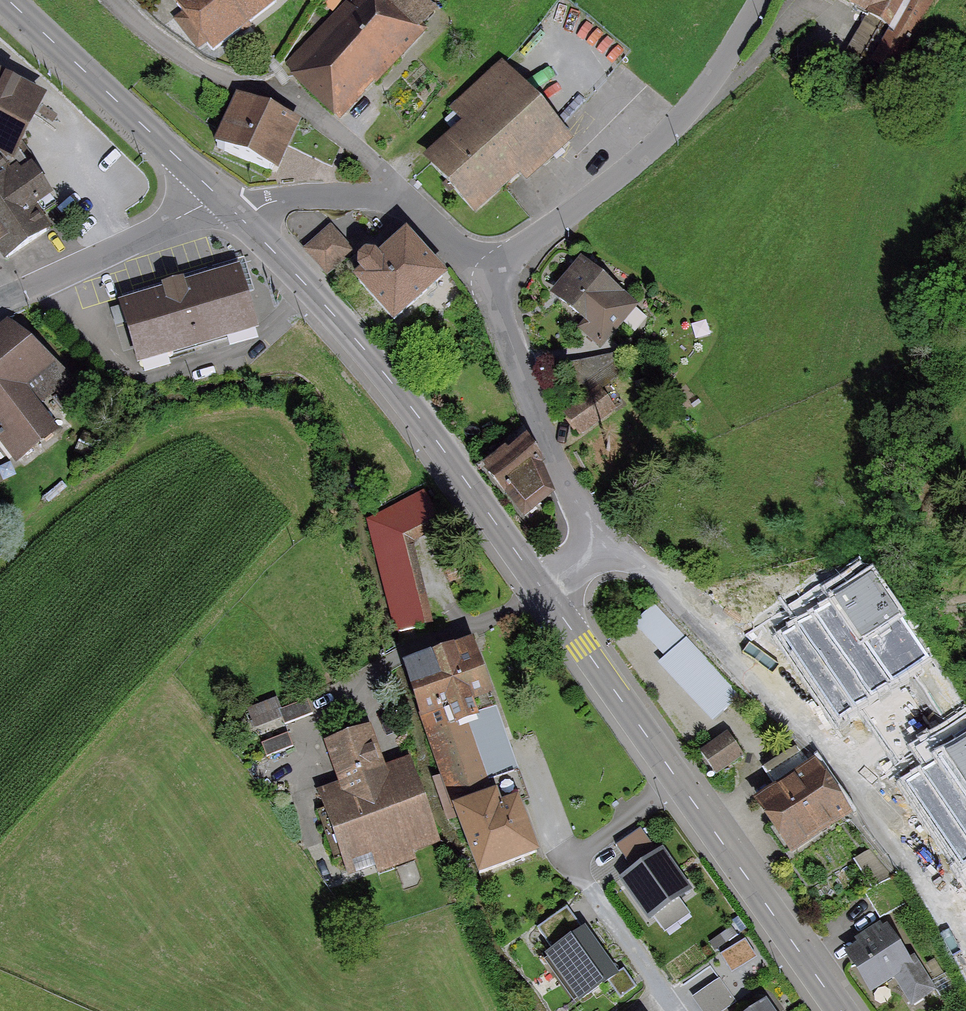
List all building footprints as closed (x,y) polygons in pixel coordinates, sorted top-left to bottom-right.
[(208,44),(264,0),(174,0),(208,44)] [(291,67),(326,103),(362,68),(367,73),(420,22),(399,0),(361,0),(291,67)] [(846,72),(873,88),(925,0),(835,0),(874,23),(846,72)] [(469,117),(426,157),(467,200),(512,157),(515,160),(553,124),(494,63),(454,102),(469,117)] [(21,140),(46,90),(0,67),(0,153),(10,158),(21,140)] [(277,172),(300,121),(271,108),(236,92),(212,144),(277,172)] [(21,140),(10,158),(0,153),(0,253),(3,257),(50,224),(37,202),(53,191),(21,140)] [(331,222),(302,248),(325,274),(354,248),(331,222)] [(437,276),(401,238),(374,264),(367,256),(359,256),(355,262),(356,269),(348,278),(389,321),(437,276)] [(635,306),(638,302),(582,254),(551,289),(584,317),(577,325),(600,345),(622,320),(635,306)] [(163,285),(119,297),(136,359),(255,326),(238,264),(185,278),(184,273),(161,280),(163,285)] [(647,317),(635,306),(622,320),(635,331),(647,317)] [(73,374),(8,318),(0,324),(0,438),(17,461),(59,425),(40,401),(73,374)] [(598,384),(602,388),(636,361),(626,350),(561,365),(584,395),(598,384)] [(602,388),(598,384),(584,395),(564,410),(581,432),(615,406),(602,388)] [(483,460),(525,514),(555,489),(543,460),(546,457),(526,431),(510,446),(506,442),(483,460)] [(414,540),(444,524),(427,487),(367,518),(393,630),(435,619),(414,540)] [(779,638),(835,721),(860,704),(912,671),(930,658),(872,574),(779,638)] [(655,601),(633,621),(664,655),(658,661),(713,721),(741,696),(655,601)] [(739,639),(765,667),(785,649),(759,621),(739,639)] [(459,817),(477,871),(541,849),(524,801),(531,798),(473,633),(402,658),(443,773),(435,776),(450,820),(459,817)] [(860,704),(884,739),(899,763),(913,754),(922,770),(940,759),(934,751),(965,731),(965,714),(947,726),(912,671),(860,704)] [(256,729),(283,718),(286,725),(313,713),(308,700),(282,711),(276,697),(247,709),(256,729)] [(371,723),(325,740),(340,778),(314,788),(348,876),(372,866),(377,878),(420,861),(417,852),(443,842),(410,754),(387,763),(371,723)] [(726,727),(697,748),(715,774),(744,753),(726,727)] [(962,865),(965,862),(965,731),(934,751),(940,759),(922,770),(905,781),(962,865)] [(288,734),(264,744),(269,756),(293,746),(288,734)] [(775,782),(755,796),(794,852),(853,810),(817,758),(808,764),(795,745),(764,767),(775,782)] [(680,896),(692,888),(663,846),(657,850),(642,828),(618,845),(633,867),(621,876),(650,916),(655,913),(666,929),(691,912),(680,896)] [(879,917),(907,900),(892,876),(864,892),(879,917)] [(537,927),(551,946),(582,925),(568,905),(537,927)] [(880,920),(855,937),(857,940),(843,949),(871,992),(892,977),(911,1005),(936,988),(914,954),(911,956),(887,920),(882,923),(880,920)] [(619,971),(585,923),(582,925),(551,946),(546,950),(549,956),(546,958),(576,1001),(607,979),(619,971)] [(732,926),(709,941),(715,949),(737,933),(732,926)] [(722,954),(733,971),(756,956),(745,939),(722,954)] [(619,971),(607,979),(620,997),(637,986),(624,968),(619,971)] [(692,995),(703,1010),(721,1010),(736,1000),(720,976),(692,995)] [(766,997),(746,1010),(776,1010),(766,997)]
